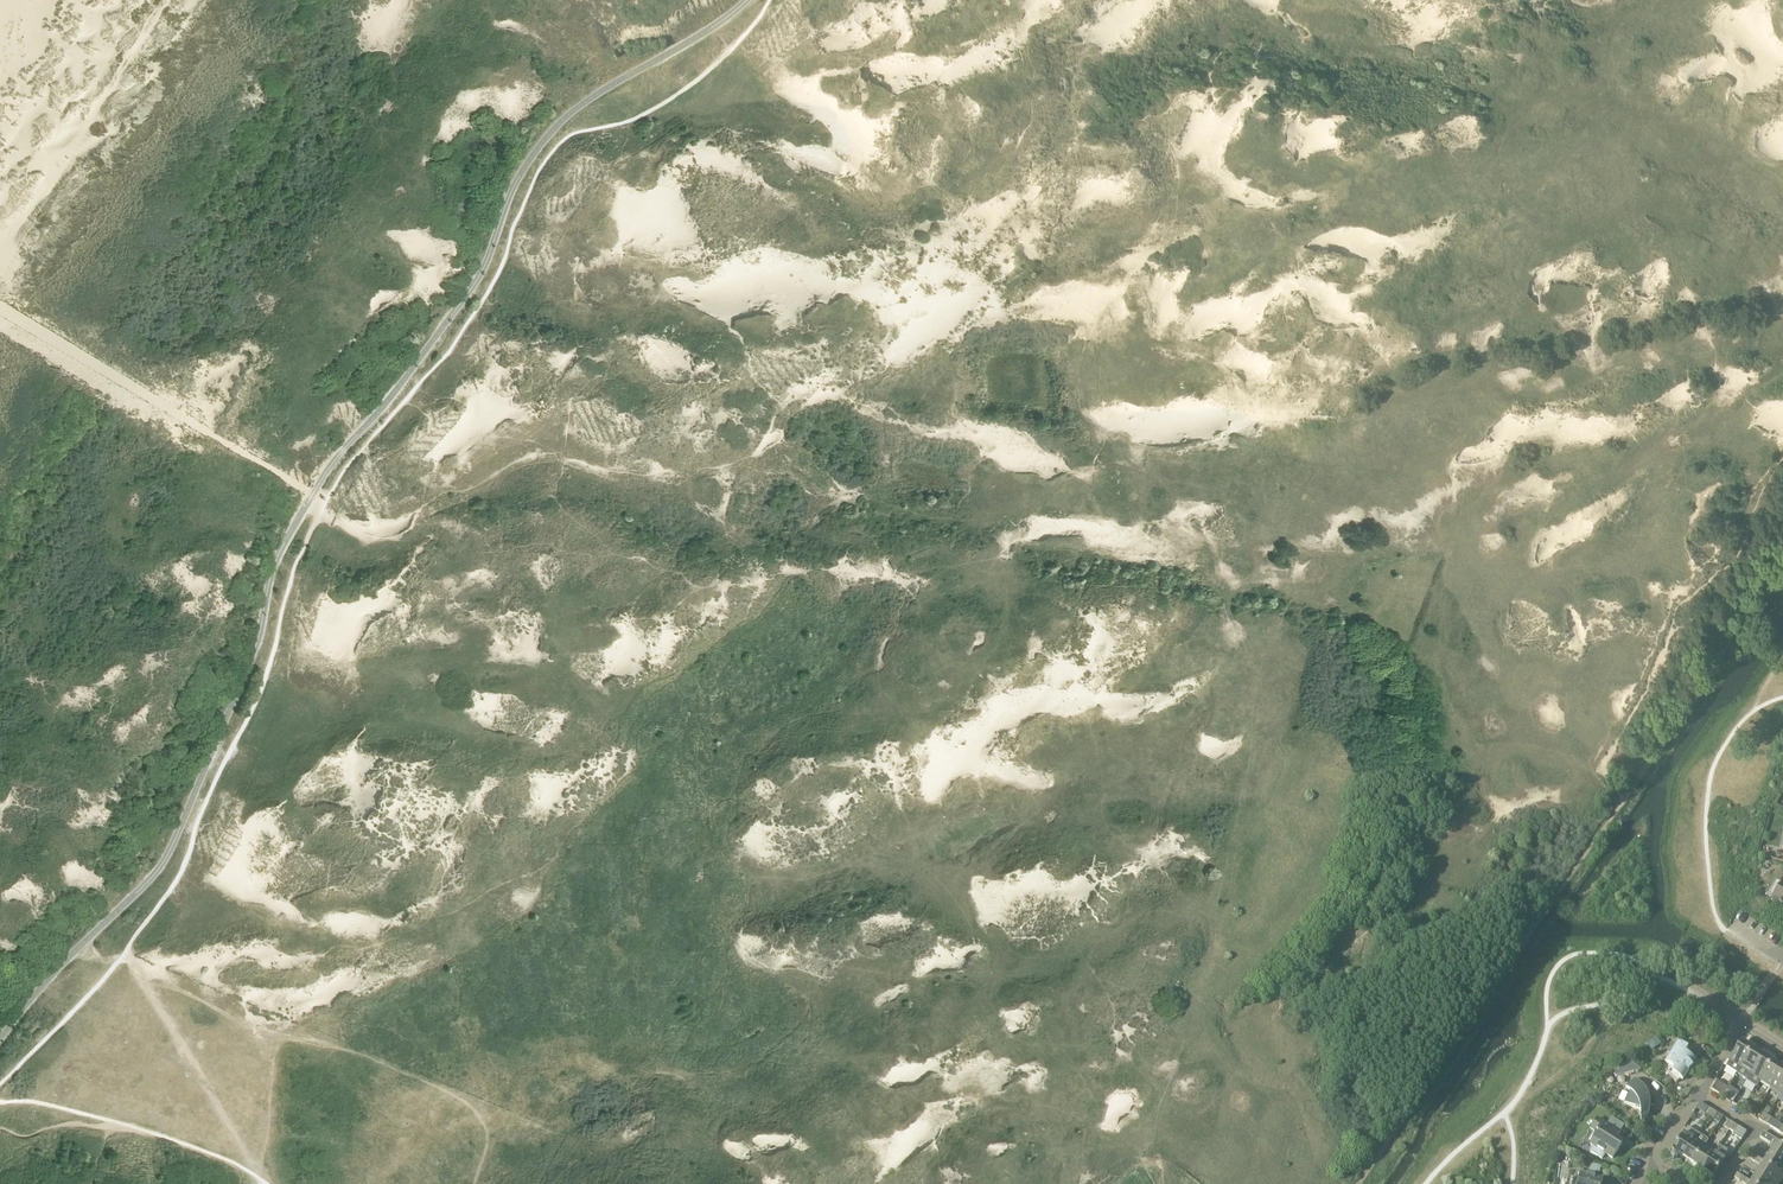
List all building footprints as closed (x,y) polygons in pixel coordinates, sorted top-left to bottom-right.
[(1782,882),(1771,900),(1782,907),(1782,882)] [(1742,1042),(1729,1061),(1726,1067),(1736,1074),(1754,1046),(1747,1042),(1746,1044),(1742,1042)] [(1680,1079),(1683,1081),(1683,1082),(1684,1081),(1693,1069),(1693,1068),(1699,1062),(1683,1045),(1682,1046),(1678,1044),(1669,1057),(1660,1065),(1676,1083),(1680,1079)] [(1736,1074),(1747,1080),(1763,1055),(1759,1053),(1761,1051),(1754,1046),(1736,1074)] [(1756,1087),(1761,1081),(1774,1059),(1767,1055),(1766,1057),(1763,1055),(1747,1080),(1746,1081),(1756,1087)] [(1782,1068),(1780,1066),(1781,1064),(1774,1059),(1761,1081),(1771,1087),(1782,1068)] [(1628,1061),(1613,1075),(1615,1077),(1640,1070),(1628,1061)] [(1781,1094),(1782,1091),(1782,1068),(1771,1087),(1781,1094)] [(1637,1080),(1635,1079),(1626,1087),(1630,1090),(1624,1103),(1627,1104),(1635,1108),(1640,1110),(1641,1112),(1641,1114),(1641,1116),(1641,1118),(1640,1120),(1641,1120),(1648,1114),(1649,1112),(1649,1110),(1650,1108),(1650,1106),(1650,1103),(1650,1101),(1649,1099),(1649,1097),(1648,1094),(1647,1092),(1646,1090),(1645,1088),(1644,1086),(1642,1085),(1640,1083),(1639,1081),(1637,1080)] [(1722,1096),(1726,1089),(1728,1087),(1717,1081),(1711,1089),(1722,1096)] [(1722,1096),(1732,1103),(1737,1096),(1731,1092),(1726,1089),(1722,1096)] [(1597,1102),(1592,1097),(1588,1103),(1591,1105),(1595,1105),(1597,1102)] [(1742,1100),(1738,1106),(1747,1112),(1751,1105),(1742,1100)] [(1705,1114),(1709,1117),(1713,1110),(1709,1108),(1705,1114)] [(1713,1120),(1718,1113),(1713,1110),(1709,1117),(1713,1120)] [(1759,1119),(1767,1125),(1772,1118),(1763,1113),(1759,1119)] [(1619,1133),(1597,1119),(1591,1128),(1598,1133),(1591,1144),(1613,1158),(1622,1144),(1615,1139),(1619,1133)] [(1725,1127),(1729,1130),(1734,1123),(1729,1121),(1725,1127)] [(1734,1123),(1729,1130),(1727,1134),(1731,1137),(1738,1126),(1734,1123)] [(1747,1132),(1738,1126),(1734,1133),(1733,1135),(1741,1140),(1747,1132)] [(1683,1158),(1695,1139),(1699,1134),(1688,1127),(1672,1151),(1683,1158)] [(1770,1154),(1782,1162),(1782,1147),(1778,1144),(1779,1142),(1763,1132),(1760,1137),(1770,1144),(1770,1143),(1775,1146),(1770,1154)] [(1683,1158),(1693,1164),(1705,1145),(1709,1140),(1699,1134),(1695,1139),(1683,1158)] [(1693,1164),(1703,1171),(1716,1151),(1705,1145),(1693,1164)] [(1719,1146),(1716,1151),(1703,1171),(1714,1178),(1726,1158),(1724,1157),(1727,1151),(1719,1146)] [(1747,1157),(1755,1162),(1758,1157),(1750,1153),(1747,1157)] [(1762,1167),(1764,1164),(1782,1177),(1782,1162),(1770,1154),(1765,1162),(1758,1157),(1755,1162),(1762,1167)] [(1757,1175),(1772,1183),(1779,1183),(1782,1179),(1782,1177),(1764,1164),(1762,1167),(1757,1175)] [(1587,1172),(1597,1174),(1599,1168),(1588,1165),(1587,1172)] [(1571,1180),(1570,1183),(1602,1183),(1603,1180),(1577,1173),(1573,1181),(1571,1180)] [(1734,1177),(1742,1182),(1745,1178),(1737,1173),(1734,1177)] [(1745,1183),(1772,1183),(1757,1175),(1752,1183),(1745,1178),(1742,1182),(1745,1183)]
